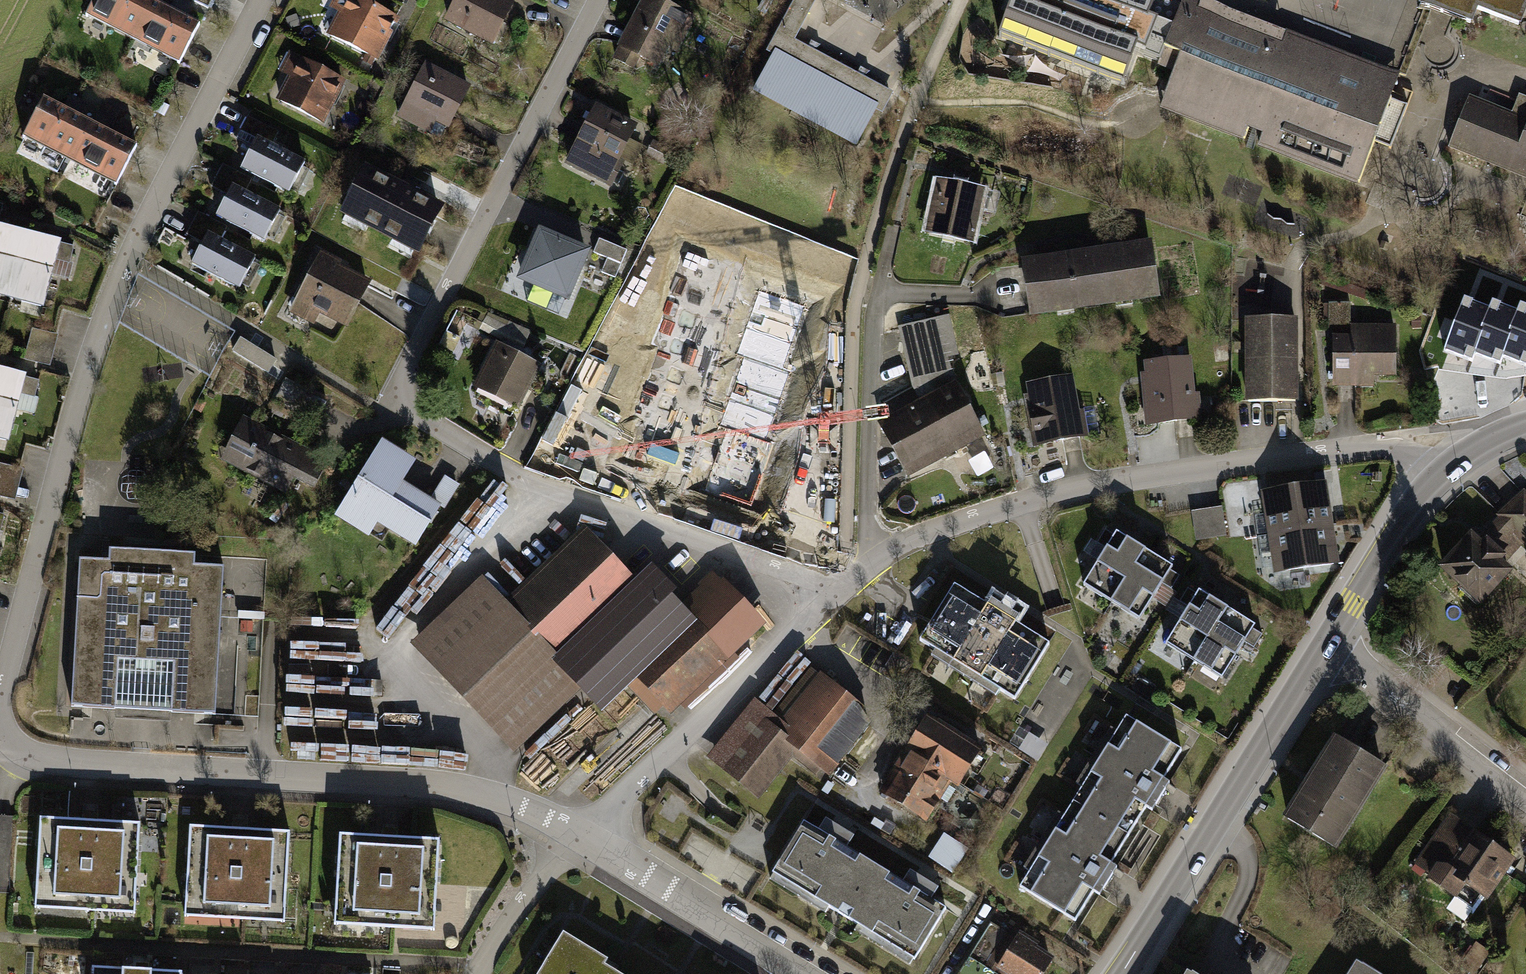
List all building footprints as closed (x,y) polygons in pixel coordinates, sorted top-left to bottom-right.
[(150,0),(100,0),(89,22),(177,68),(199,26),(150,0)] [(208,8),(213,0),(193,0),(208,8)] [(363,0),(333,0),(328,8),(338,13),(327,35),(378,61),(399,18),(363,0)] [(445,22),(495,46),(515,3),(510,0),(456,0),(445,22)] [(621,48),(658,66),(668,47),(677,52),(693,20),(653,0),(645,0),(621,48)] [(764,53),(773,58),(754,93),(857,149),(877,112),(883,115),(895,92),(797,39),(818,0),(792,0),(764,53)] [(902,5),(897,0),(873,0),(869,5),(888,21),(902,5)] [(997,37),(1124,86),(1135,57),(1178,73),(1163,113),(1358,188),(1400,79),(1197,0),(1186,0),(1183,9),(1160,0),(1012,0),(997,37)] [(290,79),(278,101),(323,126),(346,83),(291,53),(280,73),(290,79)] [(427,66),(404,114),(446,134),(469,86),(427,66)] [(1449,146),(1511,171),(1516,160),(1525,164),(1525,119),(1469,97),(1449,146)] [(142,150),(43,100),(23,139),(122,190),(142,150)] [(596,109),(567,166),(606,185),(635,129),(596,109)] [(257,141),(242,170),(291,196),(307,168),(257,141)] [(372,169),(348,216),(422,255),(447,208),(372,169)] [(983,183),(937,178),(930,233),(976,239),(983,183)] [(236,188),(221,217),(270,243),(285,214),(236,188)] [(46,297),(54,266),(70,270),(76,250),(0,229),(0,284),(46,297)] [(541,233),(519,285),(567,306),(590,254),(541,233)] [(208,235),(193,264),(243,290),(258,262),(208,235)] [(1155,243),(1022,263),(1031,322),(1163,302),(1155,243)] [(324,251),(290,313),(314,327),(321,315),(347,329),(371,284),(340,267),(343,262),(324,251)] [(736,304),(705,291),(689,328),(719,341),(736,304)] [(1525,372),(1525,308),(1524,308),(1520,317),(1495,307),(1492,315),(1468,305),(1445,360),(1475,372),(1479,362),(1503,372),(1506,363),(1525,372)] [(1298,313),(1244,314),(1246,400),(1300,399),(1298,313)] [(919,401),(886,419),(913,470),(974,431),(953,384),(946,315),(908,325),(919,401)] [(1351,333),(1333,332),(1332,384),(1375,385),(1376,372),(1397,372),(1398,323),(1351,322),(1351,333)] [(606,344),(566,434),(621,459),(661,368),(606,344)] [(491,346),(469,390),(522,416),(544,372),(491,346)] [(777,484),(813,391),(705,349),(670,439),(724,460),(705,508),(749,525),(767,480),(777,484)] [(1192,358),(1141,361),(1144,423),(1202,421),(1201,394),(1193,394),(1192,358)] [(1088,435),(1074,369),(1023,380),(1025,389),(1020,390),(1032,446),(1088,435)] [(0,375),(0,443),(6,444),(15,408),(34,413),(41,384),(0,375)] [(286,380),(276,400),(317,420),(325,404),(309,396),(311,392),(286,380)] [(282,438),(244,419),(222,462),(286,495),(293,480),(313,491),(328,462),(282,438)] [(413,464),(383,445),(339,516),(370,535),(379,521),(418,545),(440,510),(399,485),(413,464)] [(25,474),(2,468),(0,475),(0,493),(19,498),(25,474)] [(1324,478),(1259,489),(1273,570),(1339,558),(1324,478)] [(1439,563),(1461,585),(1459,588),(1477,606),(1515,568),(1507,561),(1522,546),(1525,549),(1525,491),(1523,487),(1498,512),(1500,514),(1488,525),(1493,530),(1483,540),(1472,529),(1439,563)] [(1220,506),(1191,511),(1196,539),(1225,535),(1220,506)] [(1102,545),(1080,580),(1138,616),(1161,579),(1171,585),(1178,574),(1168,567),(1171,563),(1157,555),(1134,541),(1113,528),(1111,531),(1105,527),(1096,541),(1102,545)] [(486,585),(421,647),(514,744),(580,681),(603,706),(636,674),(666,706),(755,621),(712,576),(679,607),(647,573),(634,585),(596,545),(577,543),(508,608),(486,585)] [(195,554),(109,549),(108,561),(79,559),(71,706),(117,709),(120,663),(176,666),(173,711),(215,714),(223,568),(194,566),(195,554)] [(916,636),(1019,695),(1051,640),(948,580),(916,636)] [(1217,598),(1198,585),(1194,591),(1188,587),(1179,600),(1186,604),(1163,640),(1220,675),(1243,640),(1254,646),(1262,633),(1251,626),(1254,621),(1241,612),(1217,598)] [(176,666),(120,663),(117,709),(173,711),(176,666)] [(752,701),(707,755),(758,797),(796,750),(827,775),(874,718),(819,674),(779,723),(752,701)] [(1017,886),(1078,921),(1178,749),(1117,714),(1017,886)] [(922,742),(914,756),(951,779),(959,784),(981,749),(929,717),(916,738),(922,742)] [(1337,739),(1289,818),(1333,846),(1382,767),(1337,739)] [(898,766),(881,792),(925,819),(951,779),(914,756),(905,770),(898,766)] [(1450,813),(1415,862),(1429,873),(1427,876),(1457,898),(1477,912),(1515,859),(1450,813)] [(948,913),(807,823),(781,865),(921,954),(948,913)] [(131,829),(33,826),(30,912),(129,915),(131,829)] [(290,835),(191,830),(187,916),(285,921),(290,835)] [(945,836),(934,857),(959,869),(969,848),(945,836)] [(443,843),(336,839),(332,927),(440,932),(443,843)] [(956,973),(1001,973),(1002,973),(1004,973),(1040,973),(1050,956),(1033,946),(1035,942),(1010,927),(1006,935),(987,923),(956,973)] [(543,973),(633,973),(612,962),(615,957),(569,930),(543,973)] [(1361,960),(1360,962),(1354,958),(1344,973),(1382,973),(1361,960)]
